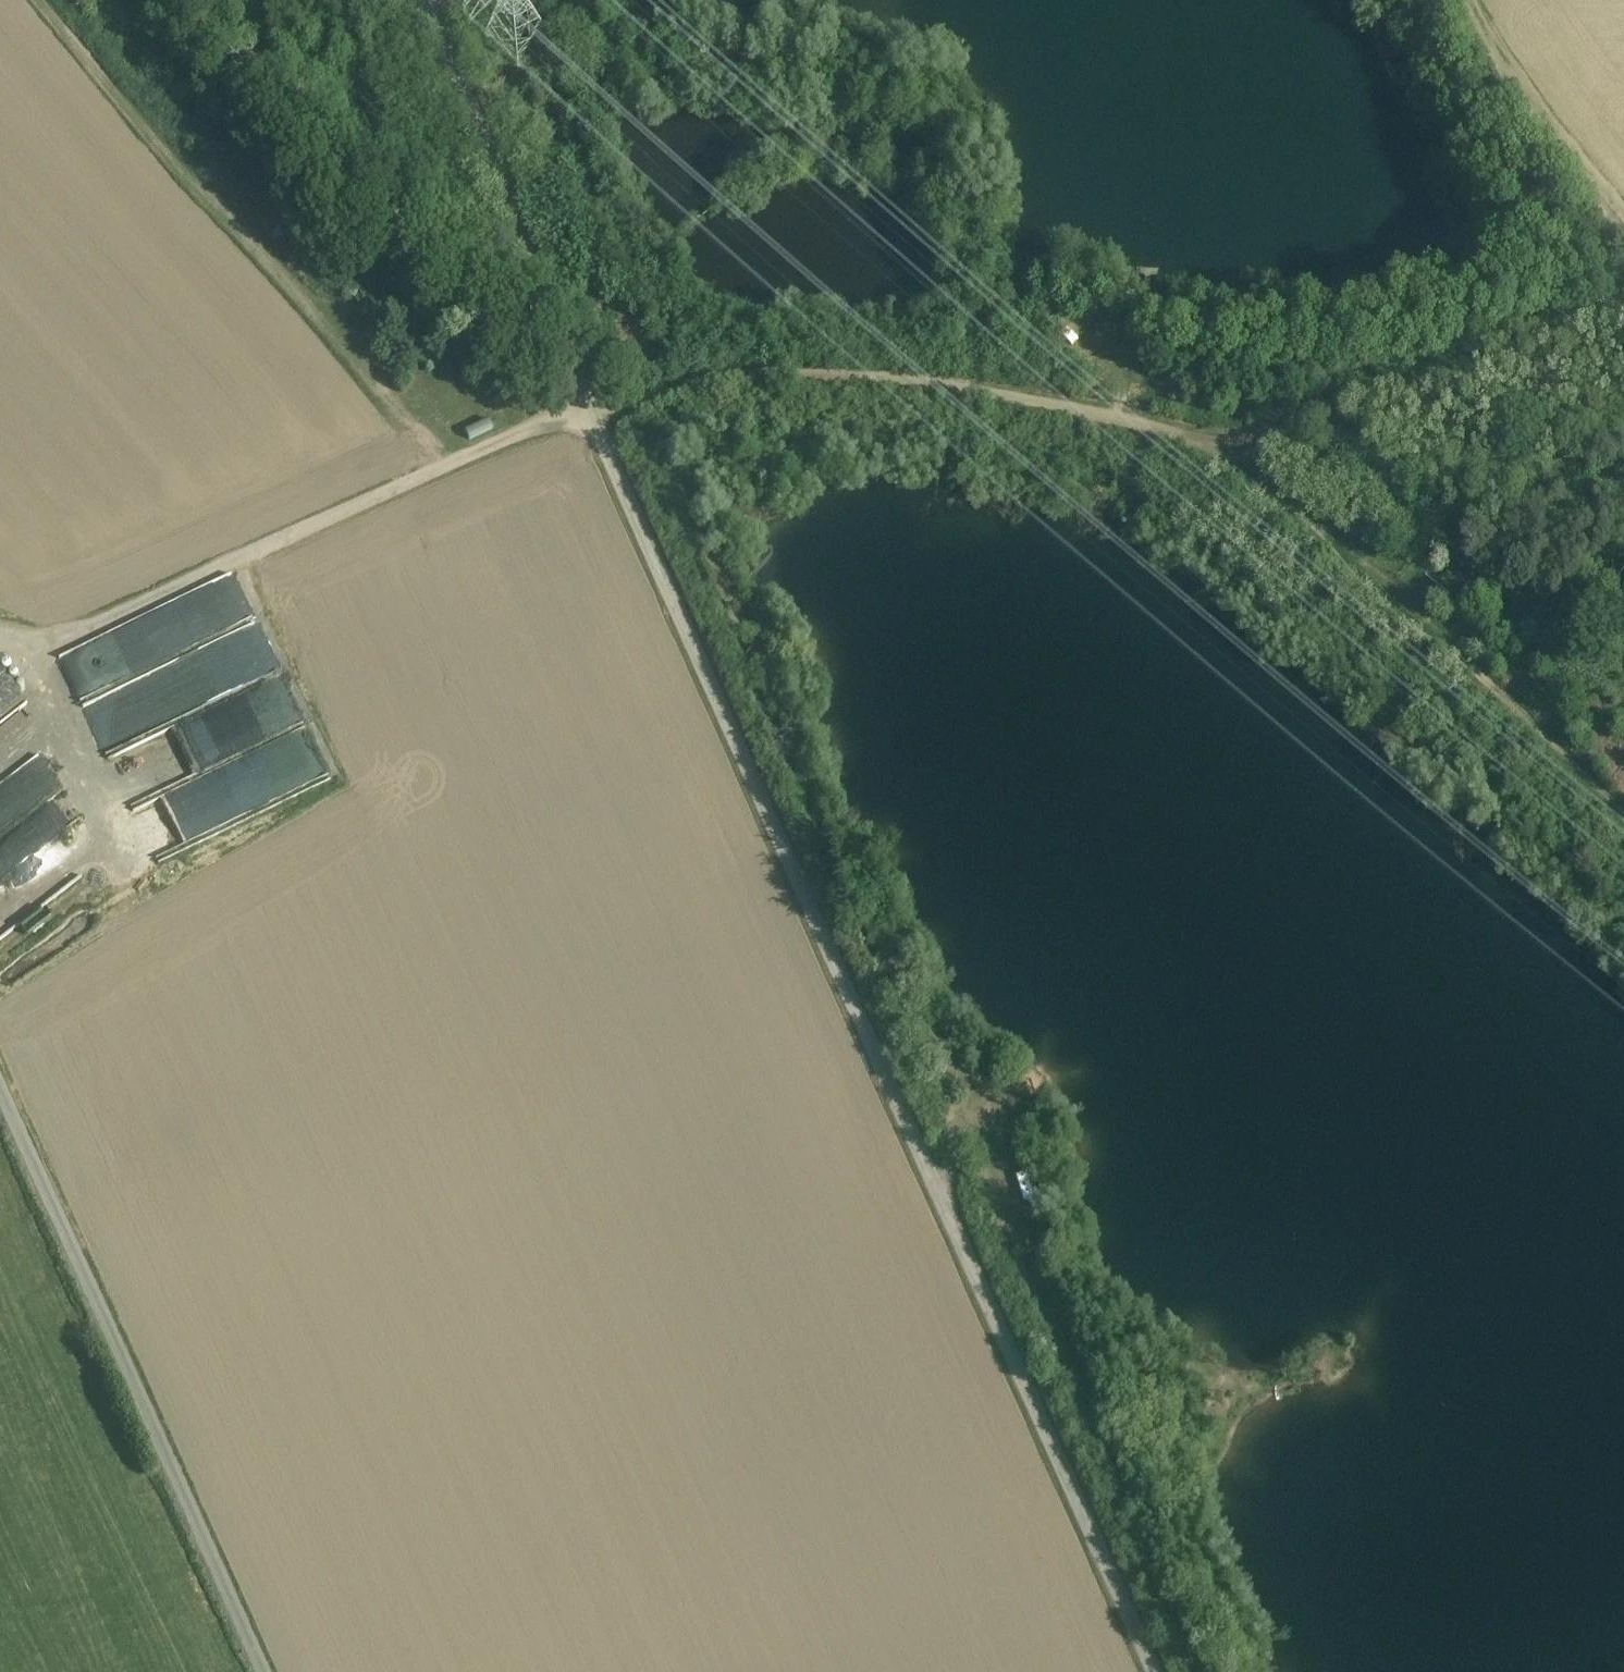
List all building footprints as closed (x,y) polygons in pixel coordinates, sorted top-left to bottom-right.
[(105,682),(258,621),(240,578),(56,651),(77,705),(109,693),(105,682)] [(23,699),(0,671),(0,718),(23,699)]
